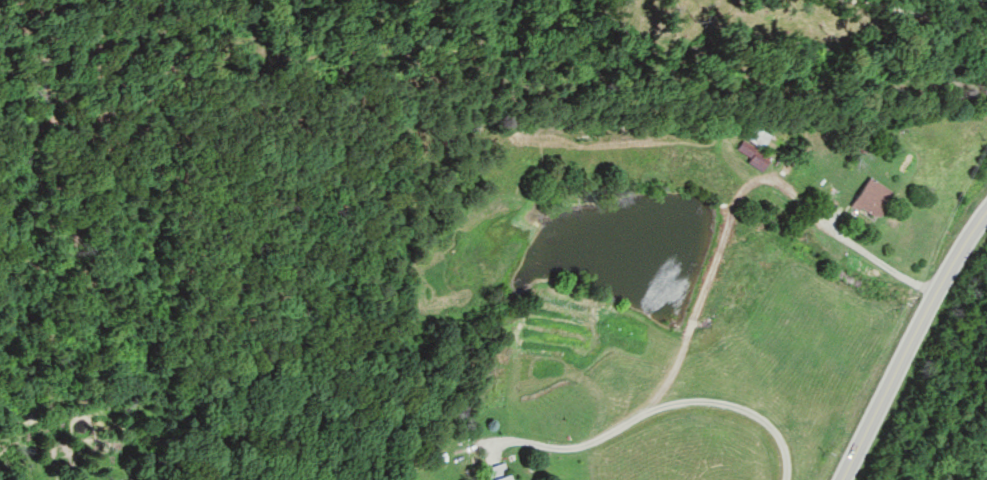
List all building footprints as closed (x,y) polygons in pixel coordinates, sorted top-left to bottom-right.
[(770,137),(755,127),(736,156),(762,173),(770,160),(760,153),(770,137)] [(850,204),(872,220),(891,193),(869,177),(850,204)]
